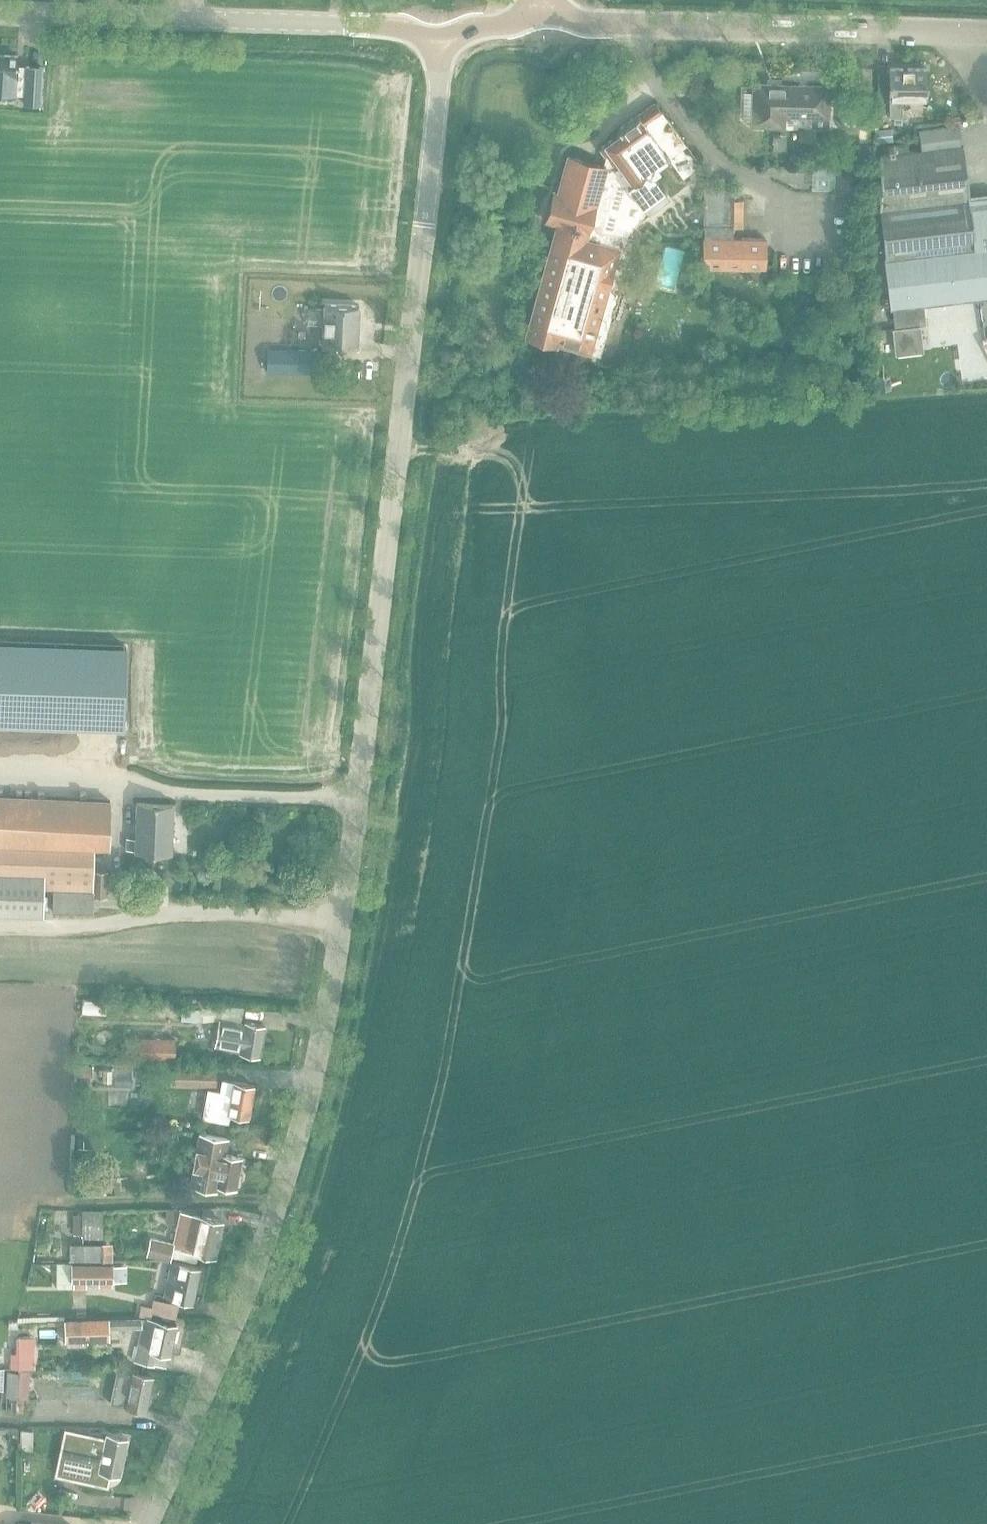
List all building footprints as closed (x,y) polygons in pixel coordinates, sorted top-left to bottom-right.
[(26,71),(17,70),(18,55),(0,54),(0,94),(16,95),(25,95),(25,103),(41,103),(43,66),(26,66),(26,71)] [(854,67),(854,83),(870,83),(870,67),(854,67)] [(902,98),(929,99),(930,68),(893,67),(893,72),(878,72),(877,91),(892,92),(891,119),(879,119),(879,130),(900,129),(900,119),(902,119),(902,98)] [(829,117),(828,117),(830,87),(780,85),(779,88),(754,87),(752,124),(783,125),(783,115),(812,116),(811,127),(829,128),(829,117)] [(684,175),(702,163),(657,101),(619,129),(621,133),(599,150),(606,159),(604,167),(567,156),(557,193),(553,191),(545,219),(557,222),(525,334),(556,343),(556,340),(598,352),(630,237),(629,236),(637,206),(642,202),(650,213),(672,198),(656,176),(675,162),(684,175)] [(964,144),(961,124),(923,132),(926,152),(912,154),(910,144),(895,146),(897,156),(879,159),(878,211),(891,309),(893,309),(895,328),(926,324),(923,304),(986,295),(986,195),(973,197),(966,144),(964,144)] [(835,194),(861,194),(861,164),(835,164),(835,194)] [(706,238),(734,238),(734,225),(734,187),(725,187),(725,179),(704,179),(705,200),(705,226),(706,226),(706,238)] [(734,238),(706,238),(705,238),(706,267),(766,266),(766,237),(734,238)] [(323,345),(357,347),(359,305),(325,304),(324,309),(308,308),(307,322),(324,323),(323,345)] [(292,361),(323,362),(323,349),(292,348),(292,361)] [(123,728),(126,646),(0,642),(0,724),(123,728)] [(108,848),(110,800),(0,796),(0,844),(108,848)] [(135,851),(172,852),(173,802),(137,801),(136,837),(127,837),(126,849),(135,849),(135,851)] [(94,896),(107,896),(108,872),(95,871),(94,891),(53,890),(52,911),(93,912),(94,896)] [(42,915),(43,874),(0,872),(0,913),(42,915)] [(194,992),(196,1004),(209,1003),(208,990),(194,992)] [(223,1019),(219,1045),(242,1049),(242,1051),(261,1054),(265,1024),(247,1021),(247,1023),(223,1019)] [(174,1039),(141,1038),(141,1056),(174,1056),(174,1039)] [(110,1073),(140,1073),(140,1056),(110,1057),(110,1073)] [(230,1113),(248,1117),(254,1085),(223,1080),(221,1091),(208,1089),(203,1117),(228,1122),(230,1113)] [(76,1130),(94,1130),(94,1120),(76,1120),(76,1130)] [(217,1184),(236,1187),(241,1156),(224,1154),(227,1137),(199,1133),(191,1184),(217,1189),(217,1184)] [(82,1194),(81,1219),(115,1221),(116,1196),(82,1194)] [(201,1216),(181,1212),(174,1243),(155,1239),(151,1255),(170,1259),(171,1255),(197,1261),(199,1252),(215,1256),(223,1221),(201,1216)] [(51,1243),(66,1244),(67,1222),(52,1221),(51,1243)] [(113,1225),(68,1225),(68,1242),(113,1242),(113,1225)] [(103,1243),(72,1243),(72,1260),(103,1260),(103,1243)] [(99,1287),(114,1287),(114,1262),(56,1263),(57,1298),(73,1298),(72,1282),(99,1282),(99,1287)] [(165,1299),(193,1305),(201,1271),(174,1264),(165,1299)] [(168,1354),(171,1355),(178,1327),(145,1317),(112,1317),(66,1319),(67,1340),(80,1340),(81,1345),(91,1344),(91,1339),(110,1339),(110,1328),(145,1327),(144,1329),(139,1346),(135,1360),(147,1363),(147,1361),(165,1366),(168,1354)] [(45,1353),(48,1320),(27,1319),(26,1334),(21,1334),(20,1351),(45,1353)] [(23,1397),(28,1398),(30,1377),(25,1377),(26,1371),(8,1370),(6,1409),(23,1410),(23,1397)] [(137,1374),(136,1375),(120,1373),(115,1405),(131,1408),(152,1411),(157,1377),(137,1374)] [(62,1446),(56,1474),(77,1479),(78,1475),(107,1481),(109,1472),(119,1474),(127,1438),(106,1433),(105,1438),(73,1430),(70,1448),(62,1446)]
